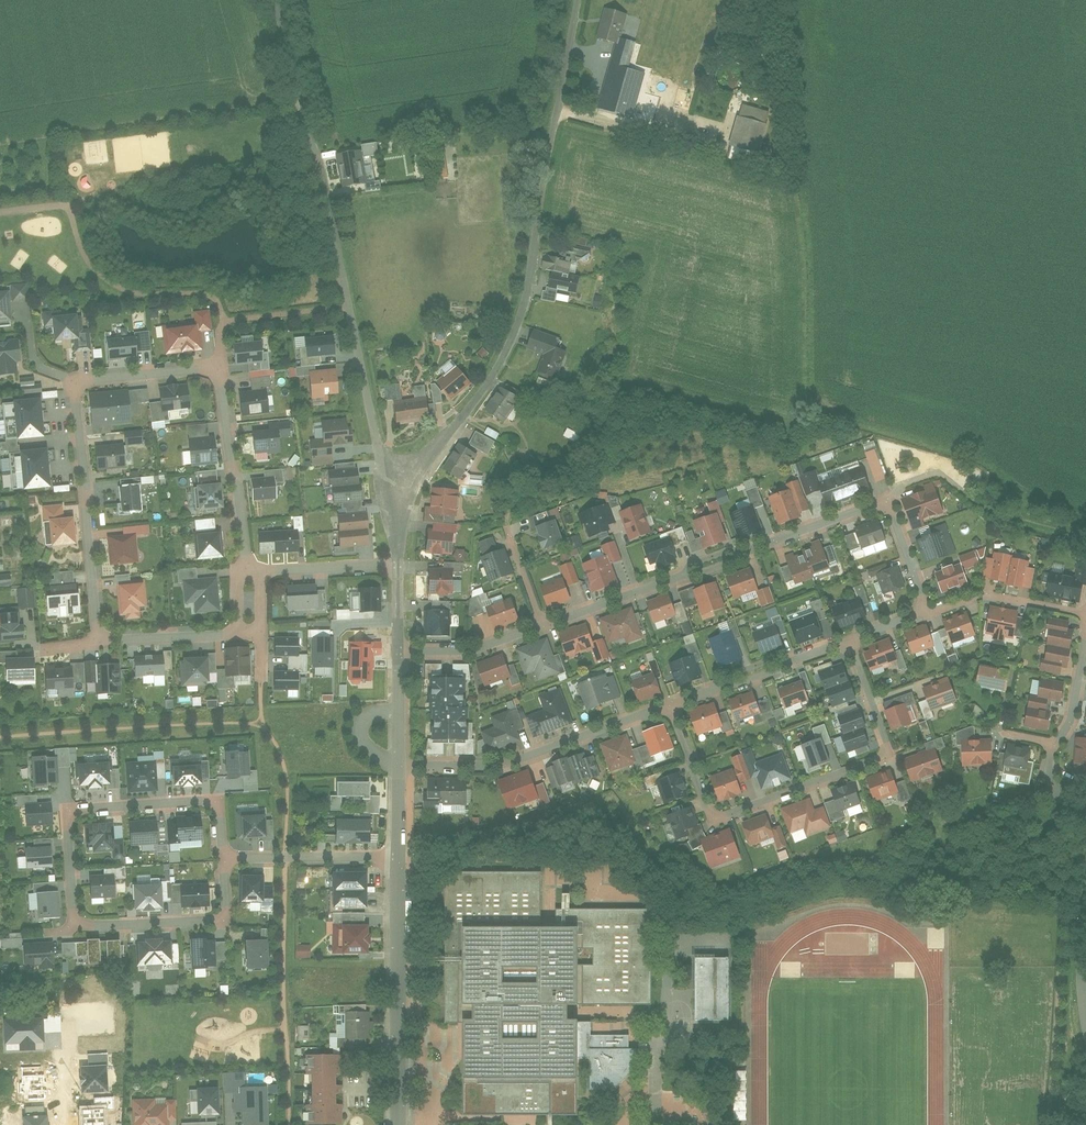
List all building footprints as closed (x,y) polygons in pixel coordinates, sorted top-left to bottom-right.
[(627,16),(606,10),(598,39),(619,45),(620,40),(627,16)] [(619,45),(614,65),(627,69),(634,44),(620,40),(619,45)] [(627,69),(614,65),(606,96),(631,103),(640,72),(627,69)] [(661,101),(644,96),(638,117),(655,122),(661,101)] [(744,106),(741,118),(767,125),(770,113),(744,106)] [(767,125),(741,118),(733,145),(760,152),(767,125)] [(379,154),(378,142),(362,145),(363,150),(364,157),(379,154)] [(363,150),(339,154),(344,186),(368,182),(364,157),(363,150)] [(448,178),(445,155),(435,157),(437,179),(448,178)] [(562,298),(570,263),(547,258),(538,293),(562,298)] [(10,325),(7,304),(26,301),(24,287),(6,289),(7,294),(0,295),(0,326),(10,325)] [(195,323),(163,327),(166,355),(200,351),(198,333),(212,331),(210,309),(193,311),(195,323)] [(58,312),(43,314),(45,328),(51,327),(53,343),(78,339),(75,316),(59,318),(58,312)] [(536,328),(529,349),(546,355),(539,374),(557,381),(571,340),(536,328)] [(108,341),(111,361),(136,358),(135,351),(150,349),(147,331),(134,333),(134,337),(108,341)] [(302,367),(315,366),(321,365),(320,357),(332,355),(330,337),(299,340),(302,367)] [(14,376),(12,360),(19,359),(16,339),(0,342),(0,378),(14,376)] [(262,342),(237,345),(239,365),(250,363),(251,373),(271,370),(270,352),(263,353),(262,342)] [(339,397),(336,371),(315,373),(315,366),(302,367),(296,368),(297,376),(309,375),(312,399),(339,397)] [(436,382),(448,399),(470,382),(457,366),(436,382)] [(23,379),(25,395),(40,393),(38,377),(23,379)] [(243,392),(244,414),(273,413),(270,378),(252,379),(253,391),(243,392)] [(385,400),(400,399),(400,384),(384,385),(385,400)] [(191,409),(189,387),(164,389),(165,403),(150,404),(152,422),(169,420),(168,411),(191,409)] [(396,425),(429,421),(425,387),(415,388),(416,399),(394,402),(396,425)] [(503,387),(487,410),(504,422),(520,399),(503,387)] [(109,393),(112,425),(130,423),(127,391),(109,393)] [(90,395),(94,427),(112,425),(109,393),(90,395)] [(41,401),(2,404),(5,439),(44,436),(41,401)] [(311,441),(313,462),(334,459),(332,446),(351,444),(349,419),(320,422),(321,440),(311,441)] [(269,432),(254,434),(256,456),(281,454),(279,437),(292,436),(291,422),(268,424),(269,432)] [(189,427),(193,464),(216,461),(213,436),(208,436),(207,424),(189,427)] [(496,439),(499,433),(487,428),(485,434),(496,439)] [(567,429),(564,436),(576,442),(580,435),(567,429)] [(124,444),(96,447),(98,472),(127,469),(125,447),(143,445),(141,430),(123,432),(124,444)] [(488,455),(495,441),(476,431),(468,444),(488,455)] [(863,445),(866,452),(876,448),(874,441),(863,445)] [(460,444),(446,469),(465,479),(478,454),(460,444)] [(875,449),(865,453),(875,482),(885,479),(875,449)] [(47,451),(9,454),(12,489),(51,486),(47,451)] [(868,489),(860,465),(818,480),(814,470),(801,475),(803,479),(808,496),(821,491),(826,504),(868,489)] [(332,488),(333,503),(365,501),(363,483),(358,483),(357,469),(326,471),(327,488),(332,488)] [(194,489),(197,513),(223,510),(220,484),(217,485),(215,470),(198,472),(200,488),(194,489)] [(255,480),(257,500),(278,498),(276,478),(255,480)] [(122,489),(119,489),(121,515),(142,513),(139,479),(121,480),(122,489)] [(790,491),(770,497),(779,526),(800,519),(798,513),(812,509),(808,496),(803,479),(788,484),(790,491)] [(751,506),(730,513),(739,538),(760,531),(753,510),(763,506),(757,487),(745,491),(751,506)] [(907,497),(916,523),(945,513),(936,487),(907,497)] [(457,516),(458,490),(431,489),(430,515),(457,516)] [(710,516),(693,523),(704,552),(728,543),(720,523),(725,521),(717,500),(706,505),(710,516)] [(62,507),(42,508),(43,524),(47,524),(49,547),(74,546),(72,519),(63,520),(62,507)] [(583,513),(590,536),(610,529),(602,507),(583,513)] [(638,508),(623,512),(631,541),(647,536),(638,508)] [(340,531),(367,529),(366,513),(339,515),(340,531)] [(563,544),(555,524),(550,525),(546,513),(531,518),(544,552),(563,544)] [(214,518),(194,520),(195,533),(215,531),(214,518)] [(857,528),(865,550),(886,542),(878,520),(857,528)] [(456,555),(459,526),(434,524),(433,532),(427,531),(426,553),(456,555)] [(341,546),(368,544),(367,529),(340,531),(341,546)] [(298,530),(260,534),(262,553),(300,549),(298,530)] [(194,534),(197,560),(221,558),(219,532),(194,534)] [(137,535),(107,538),(110,567),(140,564),(137,535)] [(575,548),(582,545),(577,535),(570,538),(575,548)] [(644,544),(653,569),(677,560),(668,535),(644,544)] [(937,535),(918,542),(926,563),(944,557),(937,535)] [(511,576),(497,537),(480,543),(494,582),(511,576)] [(606,558),(582,566),(592,593),(618,584),(611,565),(623,561),(616,541),(602,546),(606,558)] [(804,554),(786,560),(796,585),(814,578),(812,574),(830,567),(820,543),(803,550),(804,554)] [(962,564),(936,573),(943,593),(968,584),(964,572),(980,567),(975,551),(959,557),(962,564)] [(992,553),(986,579),(1005,584),(1012,558),(992,553)] [(1012,558),(1005,584),(1025,589),(1031,563),(1012,558)] [(565,578),(541,586),(549,608),(570,601),(566,588),(579,583),(572,562),(561,565),(565,578)] [(871,578),(877,576),(883,595),(901,589),(893,568),(887,570),(886,565),(868,571),(871,578)] [(196,568),(176,570),(179,586),(182,585),(185,604),(195,603),(196,614),(222,610),(218,577),(197,580),(196,568)] [(431,594),(454,595),(454,569),(432,568),(431,594)] [(753,570),(727,579),(734,599),(756,591),(763,608),(775,604),(768,586),(760,589),(753,570)] [(1051,572),(1046,596),(1078,602),(1083,579),(1051,572)] [(47,617),(80,614),(76,573),(55,575),(55,580),(50,580),(52,599),(46,599),(47,617)] [(11,586),(10,574),(0,574),(0,587),(11,586)] [(129,574),(115,576),(119,616),(126,615),(126,620),(141,618),(140,609),(146,608),(144,580),(129,581),(129,574)] [(296,586),(298,611),(330,608),(328,583),(296,586)] [(715,584),(694,591),(702,616),(724,608),(715,584)] [(17,588),(18,609),(34,608),(33,587),(17,588)] [(375,588),(349,589),(350,620),(375,619),(375,588)] [(669,594),(649,602),(655,622),(677,615),(669,594)] [(859,598),(833,608),(840,627),(866,618),(859,598)] [(521,620),(513,599),(490,607),(498,628),(521,620)] [(426,611),(427,637),(451,636),(450,602),(435,602),(435,611),(426,611)] [(632,608),(601,620),(610,642),(626,636),(629,643),(643,637),(632,608)] [(1013,640),(1018,613),(990,608),(985,636),(1013,640)] [(336,610),(336,620),(348,620),(348,610),(336,610)] [(945,620),(954,645),(975,637),(966,612),(945,620)] [(815,613),(790,623),(799,645),(824,635),(815,613)] [(0,615),(0,643),(25,641),(23,625),(18,626),(17,614),(0,615)] [(774,625),(753,634),(761,656),(783,647),(779,636),(785,633),(778,614),(771,617),(774,625)] [(1042,661),(1040,672),(1062,675),(1063,666),(1069,667),(1073,635),(1068,634),(1069,622),(1047,619),(1045,632),(1050,632),(1046,661),(1042,661)] [(586,624),(562,634),(570,655),(592,647),(598,662),(609,657),(601,637),(592,640),(586,624)] [(907,631),(914,654),(935,647),(928,625),(907,631)] [(733,632),(709,640),(720,669),(743,661),(733,632)] [(274,672),(274,690),(301,689),(300,672),(306,672),(306,654),(298,654),(297,638),(274,638),(274,656),(284,656),(285,672),(274,672)] [(314,667),(332,668),(333,638),(314,638),(314,667)] [(547,639),(517,650),(526,675),(536,671),(539,681),(565,672),(557,651),(553,653),(547,639)] [(892,641),(865,652),(873,673),(901,663),(892,641)] [(370,643),(350,642),(349,682),(369,683),(370,643)] [(251,648),(222,649),(222,678),(251,678),(251,648)] [(135,656),(135,677),(164,677),(164,655),(135,656)] [(504,655),(478,663),(486,686),(512,677),(504,655)] [(693,655),(669,665),(678,688),(703,678),(693,655)] [(207,658),(180,659),(181,686),(208,685),(207,658)] [(35,683),(35,659),(5,659),(5,683),(35,683)] [(95,684),(96,696),(119,694),(117,665),(96,667),(95,660),(83,661),(85,685),(95,684)] [(856,701),(841,664),(833,667),(831,661),(816,667),(832,708),(856,701)] [(982,666),(977,686),(1005,692),(1010,672),(982,666)] [(73,692),(71,668),(44,670),(46,694),(73,692)] [(654,673),(632,682),(641,704),(662,695),(654,673)] [(578,684),(589,711),(610,703),(599,677),(578,684)] [(442,679),(426,679),(427,713),(429,713),(430,744),(446,743),(446,710),(443,710),(442,679)] [(957,702),(949,680),(923,690),(927,701),(920,704),(926,722),(935,719),(932,711),(957,702)] [(1030,698),(1026,728),(1050,732),(1052,715),(1046,714),(1048,702),(1061,704),(1064,684),(1040,680),(1038,700),(1030,698)] [(789,708),(808,699),(800,681),(780,690),(789,708)] [(545,711),(527,717),(534,738),(574,724),(561,689),(540,696),(545,711)] [(760,713),(753,693),(729,701),(736,721),(760,713)] [(722,725),(715,705),(690,713),(698,734),(722,725)] [(886,711),(893,733),(911,727),(904,705),(886,711)] [(496,726),(483,731),(491,753),(524,741),(520,730),(524,728),(517,708),(493,716),(496,726)] [(860,710),(837,719),(844,736),(840,738),(848,756),(869,747),(862,730),(868,728),(860,710)] [(926,721),(919,724),(922,732),(929,729),(926,721)] [(637,749),(644,767),(657,762),(655,757),(673,749),(664,725),(643,733),(648,745),(637,749)] [(964,766),(993,765),(992,740),(975,741),(975,729),(957,729),(957,747),(963,746),(964,766)] [(626,736),(601,746),(611,773),(634,764),(636,770),(644,767),(637,749),(632,751),(626,736)] [(820,765),(829,762),(821,738),(802,745),(806,759),(804,760),(808,773),(821,769),(820,765)] [(929,752),(906,761),(914,780),(941,771),(934,752),(945,748),(941,739),(926,744),(929,752)] [(1077,740),(1076,758),(1085,758),(1085,741),(1077,740)] [(1009,747),(1005,767),(1028,771),(1032,752),(1009,747)] [(741,752),(750,776),(756,774),(761,790),(792,779),(782,753),(758,762),(753,748),(741,752)] [(222,753),(224,778),(244,777),(244,785),(256,785),(255,769),(247,769),(246,751),(222,753)] [(735,768),(712,777),(721,802),(742,794),(737,780),(750,776),(741,752),(731,756),(735,768)] [(556,765),(546,769),(552,788),(576,780),(578,784),(601,776),(594,757),(582,761),(579,753),(555,761),(556,765)] [(54,754),(28,757),(31,788),(57,785),(54,754)] [(1076,758),(1075,775),(1085,776),(1085,758),(1076,758)] [(108,759),(74,762),(77,787),(110,784),(108,759)] [(171,760),(171,786),(200,785),(199,759),(171,760)] [(126,763),(128,791),(157,789),(155,761),(126,763)] [(527,769),(498,781),(509,807),(537,797),(541,807),(554,802),(546,782),(534,786),(527,769)] [(892,772),(867,783),(873,800),(892,793),(890,788),(897,786),(892,772)] [(657,782),(665,803),(687,795),(679,773),(657,782)] [(429,779),(429,799),(441,799),(441,808),(467,807),(467,779),(429,779)] [(337,797),(369,797),(369,782),(337,782),(337,797)] [(835,800),(823,806),(830,823),(845,816),(843,811),(861,805),(852,785),(831,792),(835,800)] [(811,797),(780,809),(790,834),(804,829),(807,837),(832,828),(830,823),(823,806),(816,808),(811,797)] [(23,804),(25,827),(52,825),(50,802),(23,804)] [(693,807),(667,817),(676,839),(700,830),(693,807)] [(264,810),(237,812),(239,839),(265,838),(264,810)] [(176,819),(179,842),(204,839),(202,816),(176,819)] [(766,816),(741,823),(747,844),(773,835),(780,853),(789,849),(780,826),(771,829),(766,816)] [(335,818),(335,842),(352,842),(353,819),(335,818)] [(353,819),(352,842),(370,843),(371,819),(353,819)] [(111,821),(84,824),(86,848),(92,847),(92,853),(112,851),(112,858),(123,856),(121,839),(113,840),(111,821)] [(157,821),(129,823),(130,846),(158,844),(157,821)] [(729,830),(700,840),(711,868),(739,858),(729,830)] [(830,845),(846,839),(843,831),(827,837),(830,845)] [(156,845),(156,855),(168,854),(167,845),(156,845)] [(24,848),(25,871),(53,869),(52,846),(24,848)] [(179,861),(178,851),(168,852),(169,862),(179,861)] [(369,872),(332,871),(331,890),(369,891),(369,872)] [(238,873),(239,904),(261,903),(260,873),(238,873)] [(88,876),(90,898),(115,897),(114,874),(88,876)] [(537,874),(446,874),(445,1022),(466,1022),(465,1111),(573,1111),(573,1059),(588,1059),(588,1091),(594,1090),(600,1090),(607,1089),(612,1088),(619,1085),(623,1082),(627,1078),(631,1072),(633,1067),(634,1061),(635,1056),(634,1048),(628,1048),(628,1037),(590,1037),(590,1021),(567,1021),(567,1004),(649,1004),(649,911),(555,911),(555,929),(537,929),(537,874)] [(34,884),(37,919),(58,917),(55,882),(34,884)] [(130,885),(131,910),(162,909),(161,883),(130,885)] [(180,885),(181,907),(208,905),(207,883),(180,885)] [(369,891),(331,890),(331,909),(368,910),(369,891)] [(331,922),(332,953),(371,952),(370,921),(331,922)] [(22,942),(21,933),(8,933),(8,939),(0,939),(0,948),(12,948),(12,943),(22,942)] [(215,937),(188,939),(191,970),(218,967),(215,937)] [(168,938),(136,941),(138,966),(170,963),(168,938)] [(74,942),(74,956),(84,955),(85,964),(118,962),(117,940),(74,942)] [(56,941),(25,943),(27,966),(58,963),(56,941)] [(244,942),(246,968),(267,967),(265,941),(244,942)] [(295,945),(295,958),(310,958),(310,945),(295,945)] [(728,958),(696,958),(696,1017),(727,1017),(728,958)] [(368,1003),(337,1004),(338,1036),(330,1037),(331,1049),(370,1047),(368,1003)] [(34,1042),(43,1042),(42,1020),(5,1021),(6,1051),(34,1050),(34,1042)] [(308,1040),(308,1026),(295,1026),(295,1040),(308,1040)] [(335,1054),(307,1055),(308,1078),(336,1078),(335,1054)] [(83,1093),(107,1091),(105,1067),(81,1068),(83,1093)] [(223,1073),(223,1093),(232,1093),(233,1113),(242,1112),(242,1124),(268,1124),(267,1087),(244,1087),(244,1073),(223,1073)] [(23,1100),(46,1099),(45,1074),(21,1075),(23,1100)] [(336,1078),(308,1078),(308,1102),(336,1102),(336,1078)] [(268,1085),(268,1094),(276,1094),(276,1085),(268,1085)] [(216,1087),(194,1088),(196,1115),(218,1114),(216,1087)] [(133,1124),(167,1124),(166,1117),(174,1116),(173,1099),(164,1099),(164,1104),(153,1104),(153,1099),(132,1100),(133,1124)] [(308,1102),(308,1124),(336,1124),(336,1102),(308,1102)] [(104,1109),(82,1110),(83,1124),(105,1124),(104,1109)] [(48,1115),(22,1117),(23,1124),(48,1124),(48,1115)]
